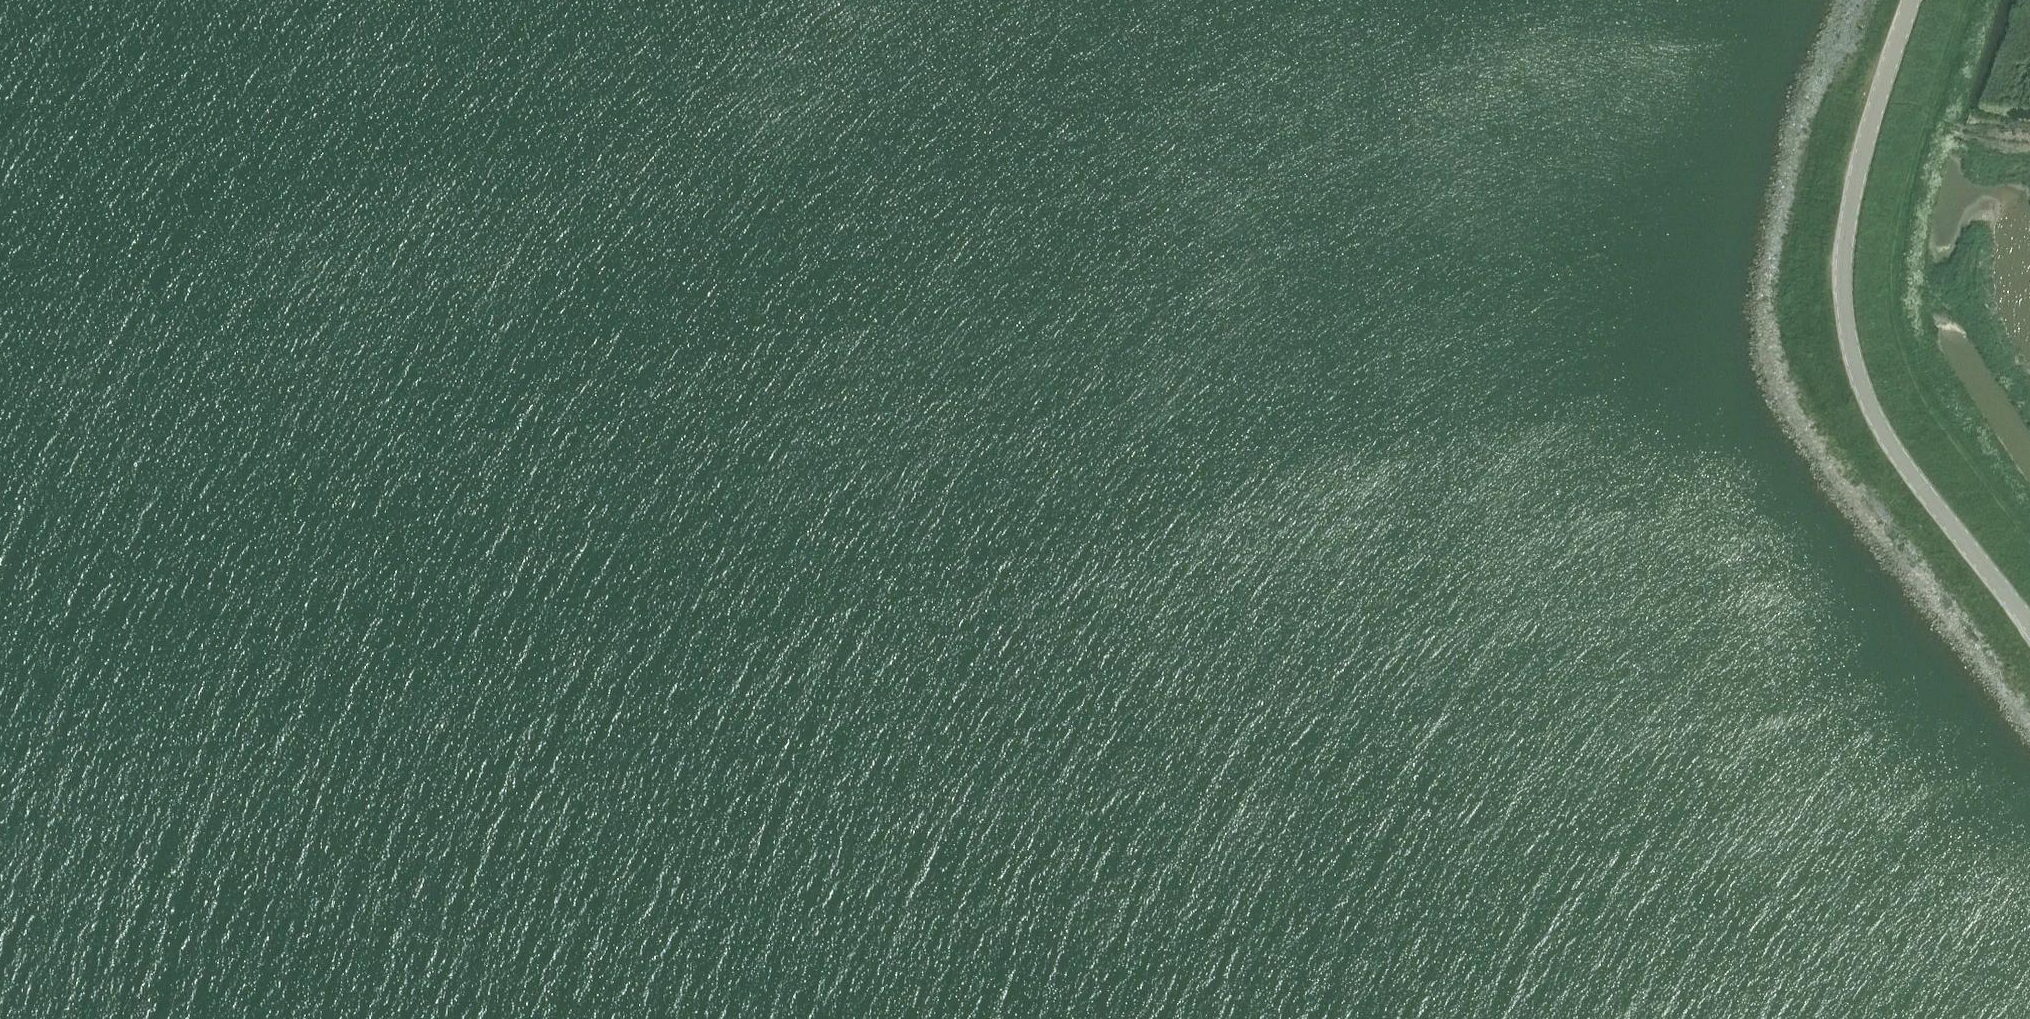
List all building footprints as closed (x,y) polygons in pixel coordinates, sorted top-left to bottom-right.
[(1967,410),(1953,418),(1959,429),(1973,420),(1967,410)]
